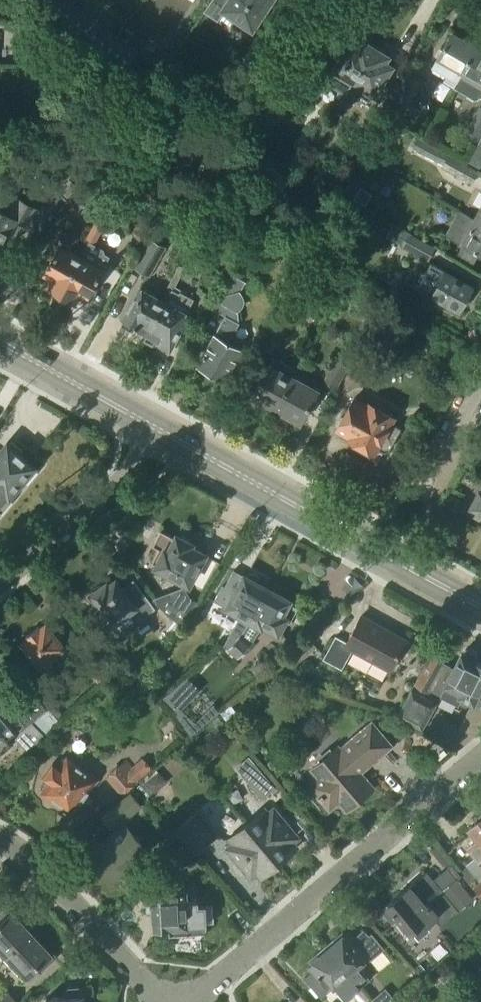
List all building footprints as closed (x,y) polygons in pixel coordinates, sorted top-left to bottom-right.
[(41,17),(116,77),(137,50),(99,21),(73,0),(54,0),(41,17)] [(207,13),(220,21),(226,11),(255,29),(273,0),(215,0),(207,13)] [(458,81),(476,48),(451,34),(433,67),(458,81)] [(376,46),(366,40),(365,43),(361,41),(357,46),(350,42),(332,70),(317,60),(301,86),(318,98),(328,83),(330,84),(337,82),(343,74),(355,82),(376,46)] [(372,98),(391,68),(384,63),(388,58),(384,55),(386,53),(376,46),(355,82),(365,89),(363,92),(372,98)] [(480,99),(480,50),(476,48),(458,81),(454,88),(475,100),(480,99)] [(408,109),(422,82),(409,75),(395,102),(408,109)] [(342,113),(352,98),(345,94),(336,109),(342,113)] [(480,136),(480,107),(463,136),(476,143),(480,136)] [(468,162),(480,169),(480,138),(468,162)] [(479,171),(418,139),(413,149),(443,164),(441,168),(472,184),(479,171)] [(384,155),(390,145),(380,140),(374,150),(384,155)] [(79,188),(70,180),(59,192),(69,200),(79,188)] [(366,206),(374,193),(359,184),(351,198),(366,206)] [(47,223),(68,201),(58,192),(37,214),(47,223)] [(38,210),(17,199),(8,215),(0,210),(0,251),(6,240),(12,243),(22,223),(28,227),(38,210)] [(330,214),(324,210),(318,211),(314,217),(323,224),(330,214)] [(476,219),(461,211),(448,235),(463,243),(463,244),(480,254),(480,222),(476,219)] [(102,232),(107,222),(97,217),(92,227),(102,232)] [(138,240),(154,228),(146,218),(130,230),(138,240)] [(429,261),(436,248),(393,224),(386,237),(402,246),(402,247),(429,261)] [(96,244),(102,232),(92,227),(86,239),(96,244)] [(150,277),(167,247),(150,238),(134,268),(150,277)] [(62,294),(82,257),(70,250),(72,246),(63,241),(45,274),(52,278),(47,286),(62,294)] [(111,257),(105,254),(104,250),(90,243),(82,257),(62,294),(77,303),(81,295),(88,298),(111,257)] [(180,265),(174,276),(179,279),(185,268),(180,265)] [(445,272),(431,265),(419,288),(432,295),(431,296),(446,304),(444,307),(455,313),(457,310),(459,312),(473,286),(445,271),(445,272)] [(226,380),(246,343),(233,336),(240,323),(239,311),(239,298),(241,293),(247,282),(233,274),(214,309),(226,316),(198,365),(226,380)] [(168,286),(173,289),(179,279),(174,276),(168,286)] [(166,301),(165,301),(144,289),(138,299),(135,297),(128,311),(131,312),(125,322),(148,334),(166,301)] [(179,293),(172,289),(165,301),(166,301),(148,334),(157,340),(156,342),(166,348),(168,345),(170,347),(188,314),(187,313),(195,300),(180,291),(179,293)] [(274,356),(294,318),(284,313),(278,323),(275,322),(261,349),(274,356)] [(294,378),(297,371),(272,358),(252,394),(277,408),(294,378)] [(336,388),(349,366),(336,359),(323,381),(336,388)] [(321,385),(297,371),(294,378),(277,408),(301,421),(321,385)] [(368,406),(355,398),(336,430),(350,438),(348,440),(373,455),(377,449),(383,453),(388,452),(401,430),(391,424),(395,419),(370,404),(368,406)] [(12,442),(9,445),(8,444),(0,453),(0,512),(2,514),(12,501),(9,499),(24,481),(27,484),(38,472),(34,469),(36,467),(21,455),(23,452),(12,442)] [(480,492),(472,507),(480,512),(480,493),(480,492)] [(177,536),(176,538),(161,530),(153,546),(159,549),(152,563),(156,565),(155,567),(189,585),(206,554),(191,547),(193,544),(177,536)] [(245,577),(233,571),(224,587),(222,586),(214,602),(240,616),(224,646),(229,650),(242,635),(250,621),(267,589),(258,584),(259,580),(257,576),(253,573),(249,574),(245,577)] [(143,618),(115,582),(108,587),(106,584),(104,586),(99,585),(94,588),(95,593),(92,595),(103,609),(100,611),(119,636),(143,618)] [(182,625),(197,602),(190,597),(190,596),(186,589),(183,587),(151,599),(155,601),(168,615),(167,616),(172,619),(173,619),(182,625)] [(290,621),(298,608),(289,603),(290,601),(267,589),(250,621),(242,635),(229,650),(238,659),(252,644),(262,627),(263,625),(278,634),(286,619),(290,621)] [(390,671),(406,641),(361,616),(347,642),(335,636),(323,659),(342,670),(352,650),(390,671)] [(71,655),(47,624),(41,628),(40,627),(26,637),(27,639),(21,643),(46,675),(71,655)] [(297,664),(317,648),(307,637),(286,656),(297,664)] [(476,652),(470,649),(465,650),(462,655),(454,670),(444,664),(448,657),(435,649),(415,685),(429,692),(430,690),(457,704),(461,698),(479,707),(480,704),(480,664),(477,662),(477,663),(476,662),(478,657),(476,652)] [(97,683),(117,662),(105,650),(85,671),(97,683)] [(187,677),(163,698),(179,713),(183,710),(201,690),(187,677)] [(422,731),(435,709),(433,704),(413,693),(399,718),(422,731)] [(44,734),(51,727),(38,711),(29,700),(22,705),(44,734)] [(230,724),(240,715),(231,704),(220,714),(230,724)] [(28,752),(44,735),(43,735),(44,734),(22,705),(13,713),(22,724),(26,728),(15,739),(28,752)] [(0,714),(0,754),(12,744),(8,739),(16,733),(0,714)] [(391,746),(373,725),(363,733),(361,731),(347,743),(349,744),(341,751),(338,747),(313,768),(322,778),(312,786),(330,808),(340,800),(348,810),(373,789),(359,772),(391,746)] [(190,739),(182,746),(190,755),(198,749),(190,739)] [(121,794),(150,768),(142,759),(127,773),(120,765),(106,777),(121,794)] [(95,780),(67,760),(60,769),(52,763),(42,778),(50,784),(43,793),(71,813),(76,806),(78,807),(83,801),(86,802),(89,797),(87,795),(92,789),(90,787),(95,780)] [(263,800),(276,788),(254,763),(241,774),(263,800)] [(156,791),(168,782),(159,771),(147,781),(156,791)] [(131,865),(138,859),(146,853),(121,822),(140,806),(130,794),(102,817),(114,832),(87,853),(100,869),(110,881),(131,865)] [(197,854),(220,836),(198,810),(176,829),(197,854)] [(268,815),(264,810),(247,825),(279,863),(297,848),(292,843),(297,838),(274,810),(268,815)] [(466,866),(479,882),(480,880),(480,813),(475,818),(476,824),(469,830),(478,841),(469,849),(476,858),(466,866)] [(262,878),(279,863),(247,825),(229,840),(233,845),(228,849),(252,877),(257,872),(262,878)] [(167,875),(184,859),(178,853),(161,868),(167,875)] [(433,934),(479,896),(452,865),(434,880),(428,873),(382,911),(394,925),(401,919),(412,934),(424,924),(433,934)] [(173,892),(173,888),(153,889),(154,898),(146,898),(147,911),(154,911),(155,928),(169,928),(169,936),(207,934),(206,924),(213,923),(213,907),(205,908),(205,907),(198,907),(198,902),(186,903),(186,891),(173,892)] [(8,908),(0,915),(0,923),(0,955),(3,958),(30,932),(12,912),(8,908)] [(369,936),(364,930),(352,940),(347,934),(345,936),(342,933),(333,941),(336,944),(328,950),(361,987),(370,980),(358,966),(369,957),(371,960),(384,949),(372,934),(369,936)] [(43,971),(55,959),(51,955),(51,954),(30,932),(3,958),(24,980),(39,966),(43,971)] [(361,987),(328,950),(321,956),(318,953),(309,961),(312,964),(310,965),(314,970),(305,978),(321,997),(335,986),(347,1000),(361,987)] [(415,968),(421,975),(427,970),(421,963),(415,968)] [(84,997),(83,997),(83,991),(79,988),(70,988),(66,992),(67,998),(46,999),(46,1001),(85,1001),(84,997)] [(9,992),(0,1001),(18,1001),(9,992)] [(372,1000),(374,1001),(389,1001),(381,993),(372,1000)]
